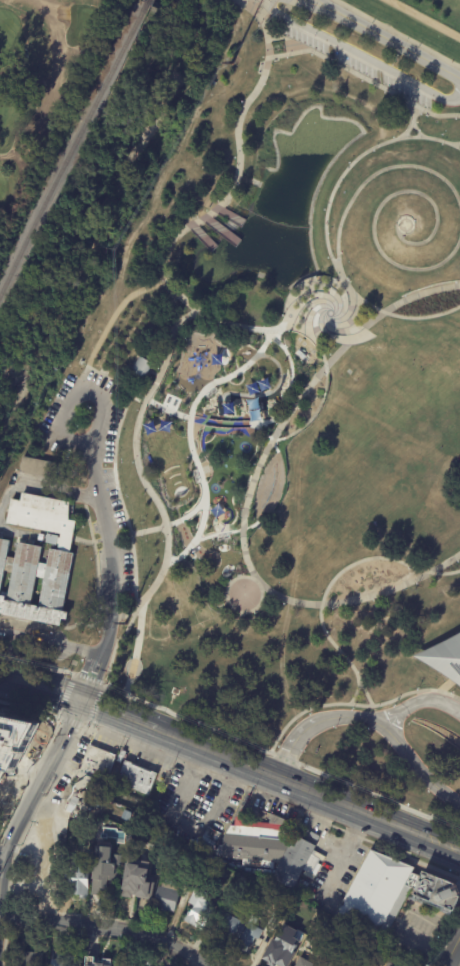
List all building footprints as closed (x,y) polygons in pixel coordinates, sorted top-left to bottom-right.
[(155,363),(147,378),(134,371),(142,356),(155,363)] [(54,478),(20,472),(23,457),(59,464),(56,479),(54,478)] [(6,614),(0,613),(0,599),(2,600),(3,593),(7,593),(7,597),(9,597),(14,573),(6,571),(2,593),(0,592),(0,536),(4,536),(3,540),(11,542),(8,558),(16,560),(19,543),(27,545),(28,541),(36,543),(35,546),(43,548),(40,564),(48,565),(52,545),(45,544),(46,539),(45,539),(46,536),(47,536),(48,535),(59,537),(56,551),(59,551),(60,545),(58,545),(60,539),(61,539),(62,535),(8,525),(12,500),(22,502),(23,494),(70,503),(70,521),(77,522),(71,553),(75,554),(64,611),(70,612),(69,620),(64,619),(63,625),(6,616),(6,614)] [(414,656),(440,671),(452,680),(459,685),(459,634),(414,656)] [(26,768),(49,719),(0,708),(0,762),(26,768)] [(116,757),(118,757),(106,786),(96,782),(94,786),(80,792),(75,784),(78,776),(77,772),(82,770),(91,747),(116,757)] [(156,781),(150,796),(118,783),(127,761),(132,763),(132,765),(153,773),(154,772),(159,774),(156,781)] [(237,817),(249,818),(249,822),(285,826),(288,827),(290,829),(288,844),(294,834),(316,847),(298,879),(302,881),(296,893),(271,879),(279,864),(222,858),(222,855),(214,855),(219,846),(221,846),(223,836),(226,833),(231,826),(234,826),(235,817),(237,817)] [(112,884),(110,884),(109,896),(94,895),(96,879),(94,879),(95,855),(97,855),(98,845),(100,846),(101,842),(113,843),(111,860),(108,860),(108,863),(117,864),(117,869),(123,869),(122,877),(116,877),(116,884),(112,884)] [(210,848),(207,855),(201,853),(204,845),(210,848)] [(413,867),(404,884),(407,886),(405,891),(408,893),(386,933),(381,934),(379,932),(376,937),(334,915),(369,850),(413,867)] [(144,864),(149,865),(147,878),(156,879),(155,883),(156,883),(153,901),(139,898),(139,896),(134,896),(134,899),(123,897),(124,890),(123,890),(127,863),(129,864),(129,859),(142,861),(141,864),(144,864)] [(88,864),(87,896),(86,896),(85,899),(78,899),(78,895),(69,895),(70,885),(65,885),(65,872),(69,872),(69,863),(88,864)] [(456,895),(457,896),(459,898),(455,909),(453,908),(451,911),(450,911),(448,915),(438,911),(440,906),(422,899),(420,903),(410,899),(412,895),(410,894),(417,876),(418,876),(420,871),(452,884),(456,895)] [(241,876),(247,880),(242,887),(236,884),(241,876)] [(177,905),(175,913),(168,911),(167,913),(161,912),(161,909),(154,907),(159,887),(162,888),(164,883),(173,885),(172,890),(180,892),(177,905)] [(197,922),(195,926),(183,921),(192,902),(189,901),(195,888),(208,894),(204,902),(211,905),(208,912),(203,909),(197,922)] [(238,939),(232,936),(231,937),(213,927),(221,911),(230,916),(234,907),(242,911),(237,920),(240,921),(241,920),(246,923),(238,939)] [(273,929),(267,926),(274,914),(280,917),(273,929)] [(263,932),(258,940),(255,939),(252,944),(251,944),(245,954),(236,949),(242,939),(241,938),(249,924),(263,932)] [(294,953),(287,965),(277,965),(275,965),(274,965),(268,965),(266,965),(267,963),(260,959),(271,940),(273,941),(282,924),(295,931),(291,938),(297,941),(291,952),(294,953)] [(74,962),(74,965),(49,965),(51,948),(55,949),(58,949),(57,960),(74,962)] [(42,954),(41,965),(20,965),(22,952),(26,952),(42,954)] [(342,961),(339,965),(336,965),(329,962),(334,953),(343,958),(342,961)] [(109,959),(108,965),(82,965),(83,957),(88,957),(93,957),(92,963),(101,964),(101,959),(109,959)] [(307,962),(316,965),(294,965),(299,957),(302,959),(304,960),(305,959),(308,960),(307,962)] [(391,957),(409,965),(386,965),(391,957)]
